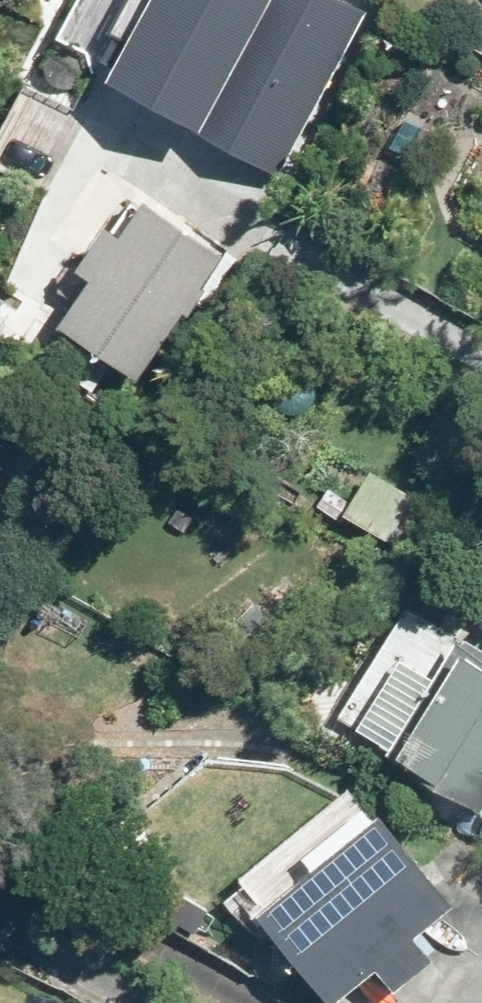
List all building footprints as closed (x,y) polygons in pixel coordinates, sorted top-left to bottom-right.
[(259,14),(217,78),(277,118),(319,54),(259,14)] [(232,250),(238,242),(151,182),(142,195),(137,191),(89,260),(96,264),(60,315),(147,375),(201,296),(211,303),(241,258),(232,250)] [(330,486),(318,505),(342,520),(348,511),(388,539),(417,493),(375,466),(353,500),(330,486)] [(462,604),(446,629),(465,641),(481,616),(462,604)] [(385,768),(480,828),(481,825),(481,663),(480,666),(457,653),(385,768)] [(422,927),(466,889),(390,801),(265,906),(341,997),(385,960),(403,982),(442,950),(422,927)]
